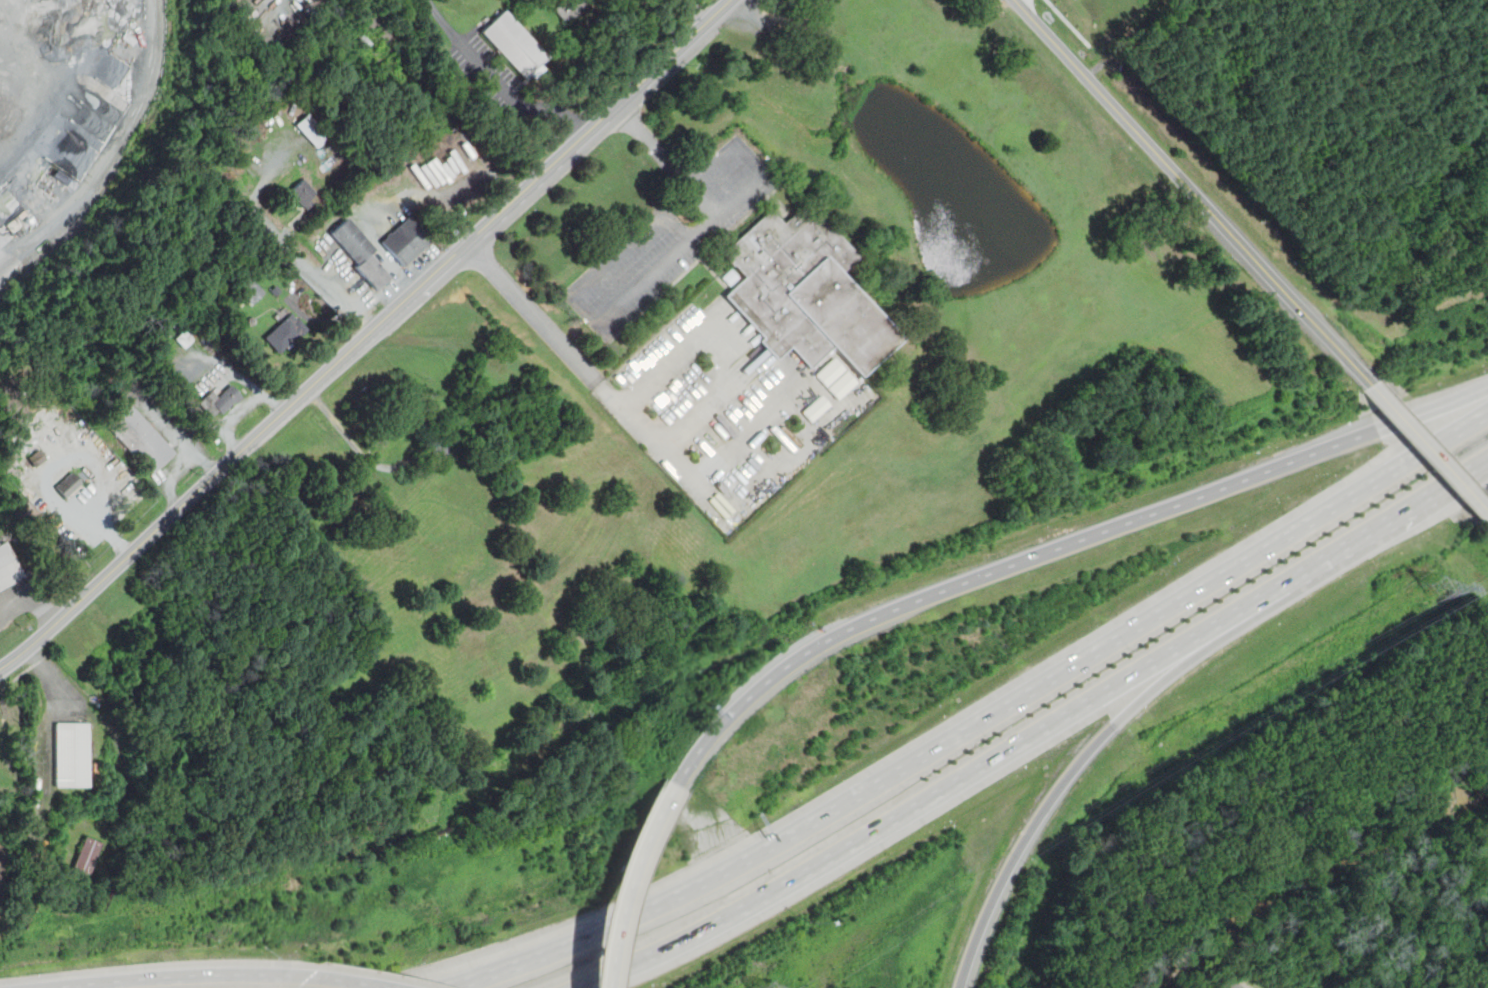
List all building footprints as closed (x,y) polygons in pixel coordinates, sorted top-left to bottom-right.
[(523,78),(480,32),(504,10),(547,56),(540,63),(544,68),(534,78),(529,73),(523,78)] [(308,113),(328,136),(316,147),(295,125),(308,113)] [(307,209),(290,190),(303,178),(316,191),(309,198),(313,203),(307,209)] [(900,339),(841,271),(858,257),(808,200),(783,222),(771,208),(722,251),(744,276),(723,294),(778,357),(791,346),(809,367),(833,346),(859,375),(900,339)] [(381,241),(410,215),(433,239),(404,266),(381,241)] [(347,217),(376,248),(370,254),(391,277),(377,290),(356,267),(359,264),(330,232),(347,217)] [(250,276),(265,291),(253,303),(238,288),(250,276)] [(280,352),(266,337),(291,313),(296,319),(297,317),(308,328),(300,335),(299,333),(280,352)] [(815,375),(838,399),(857,382),(834,357),(815,375)] [(199,403),(211,391),(217,397),(231,385),(242,397),(237,402),(235,399),(221,412),(218,409),(211,416),(199,403)] [(801,412),(811,422),(831,404),(821,394),(801,412)] [(152,473),(176,451),(131,403),(107,425),(152,473)] [(65,498),(82,482),(72,471),(55,487),(65,498)] [(25,579),(7,543),(0,546),(0,591),(25,579)] [(56,722),(56,785),(88,785),(88,722),(56,722)] [(88,878),(102,841),(85,835),(71,872),(88,878)]
